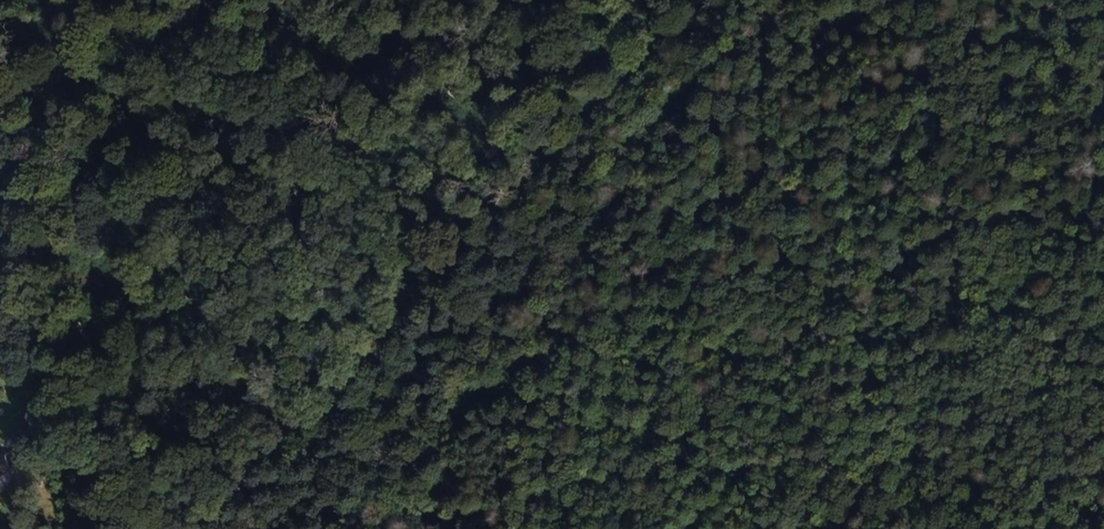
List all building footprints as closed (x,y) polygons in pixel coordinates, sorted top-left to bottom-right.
[(10,471),(4,454),(0,455),(0,475),(10,471)]
